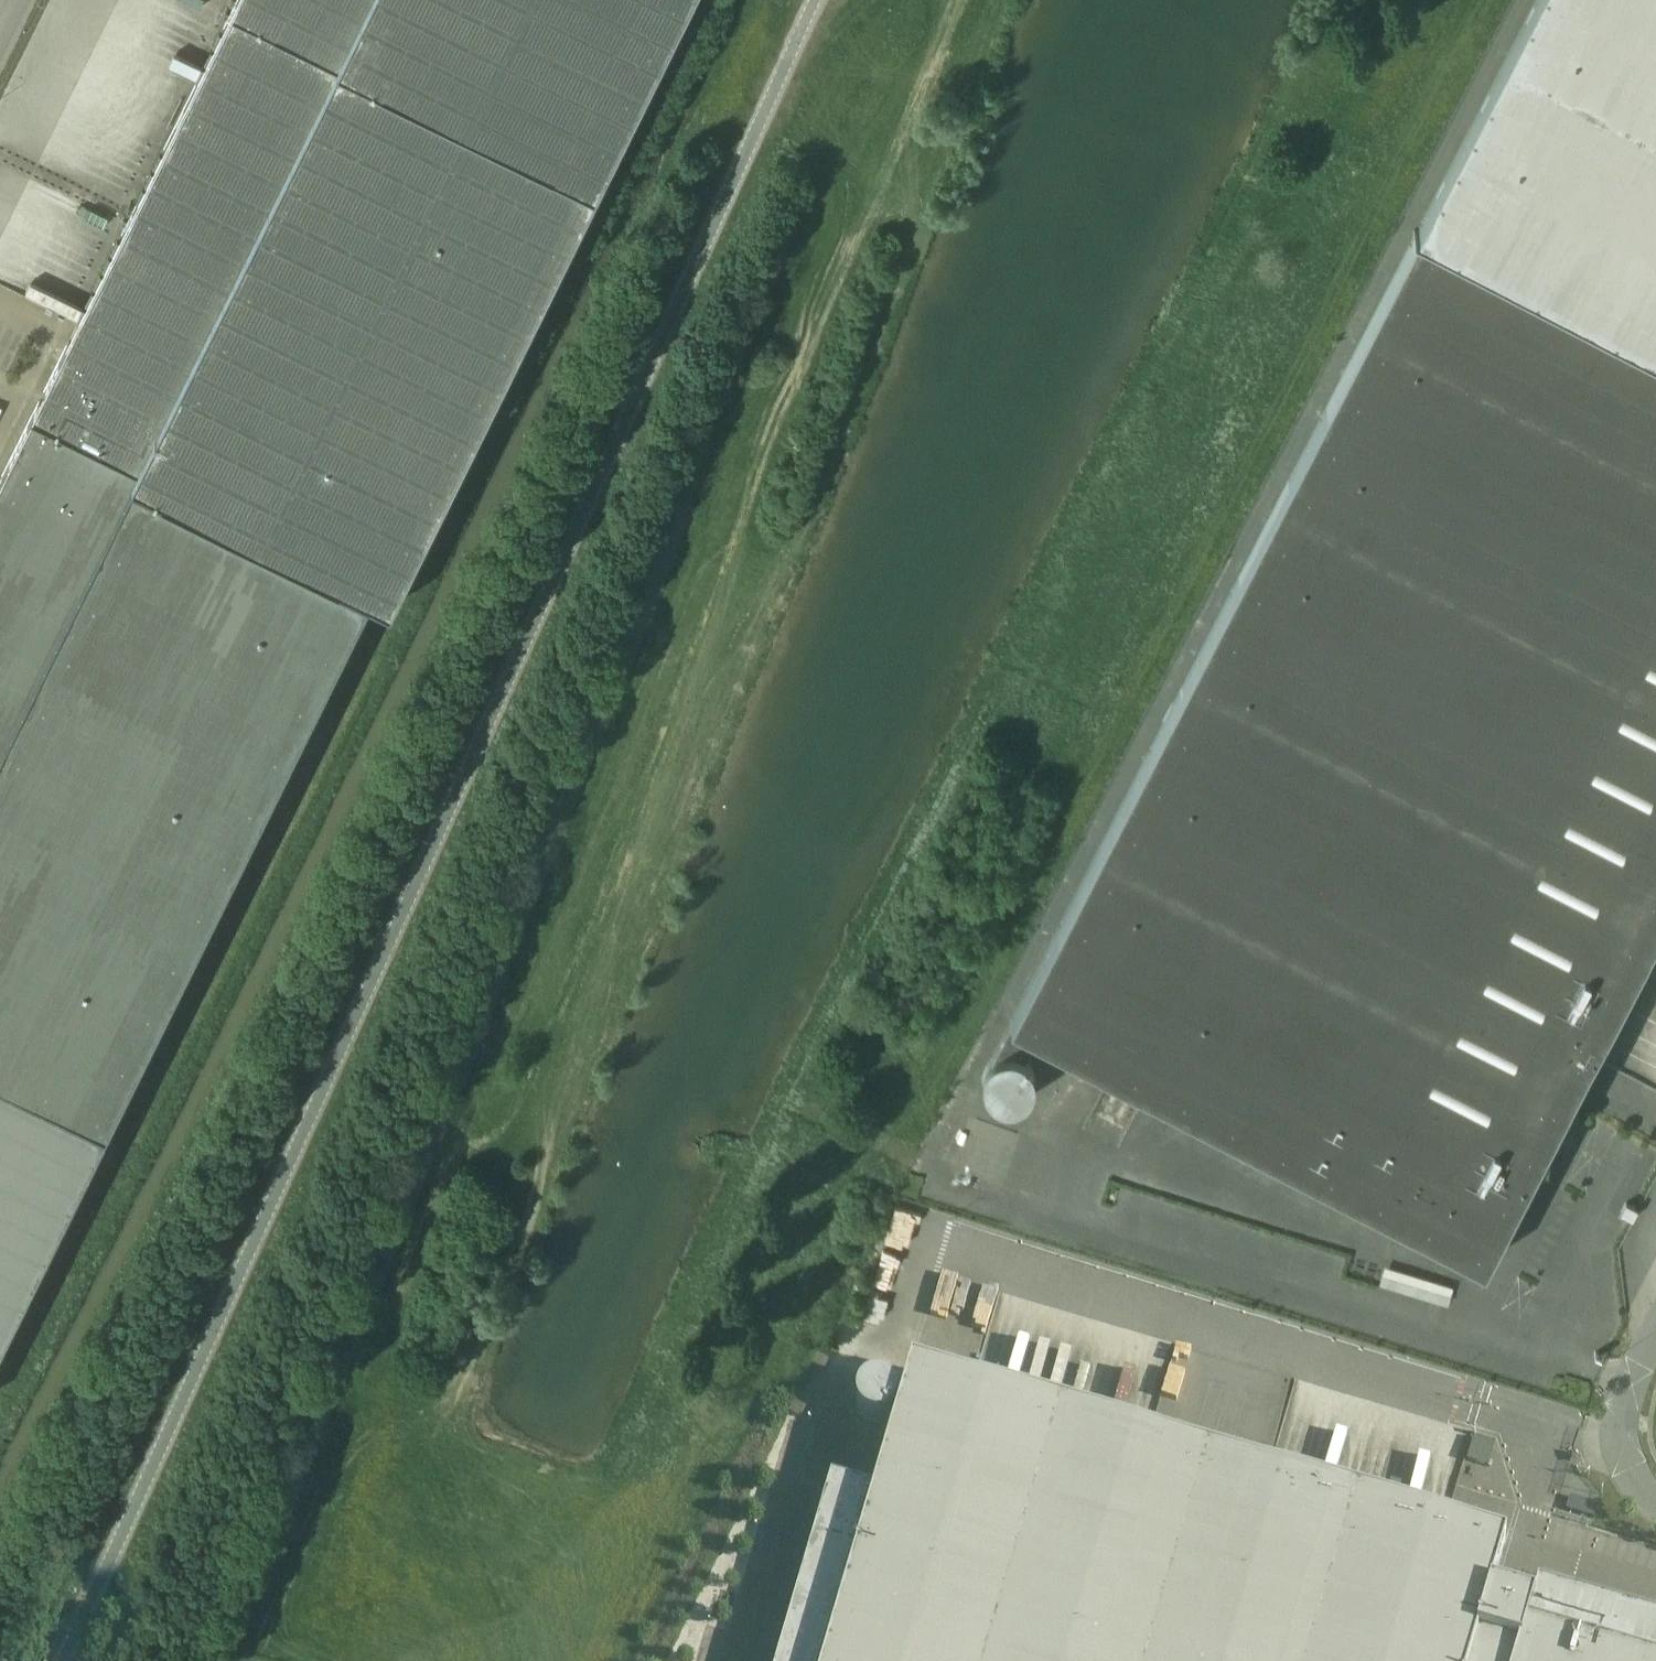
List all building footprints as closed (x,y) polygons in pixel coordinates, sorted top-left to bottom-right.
[(370,596),(391,607),(691,0),(238,0),(27,427),(370,596)] [(1417,231),(1414,230),(1414,231),(1416,232),(1011,1019),(1013,1020),(992,1060),(987,1068),(985,1073),(984,1078),(984,1083),(985,1088),(987,1092),(990,1096),(993,1100),(997,1102),(1002,1104),(1007,1105),(1012,1105),(1017,1104),(1021,1102),(1026,1100),(1029,1096),(1032,1092),(1034,1087),(1035,1082),(1035,1077),(1034,1073),(1032,1068),(1029,1064),(1026,1060),(1039,1034),(1485,1263),(1539,1157),(1546,1158),(1548,1139),(1655,929),(1655,0),(1536,0),(1417,231)] [(27,427),(0,482),(0,1346),(108,1127),(370,596),(27,427)] [(911,1368),(874,1495),(831,1482),(779,1660),(1655,1660),(1655,1621),(1537,1586),(1534,1597),(1494,1585),(1505,1543),(911,1368)] [(895,1395),(893,1391),(891,1389),(888,1386),(885,1384),(881,1383),(878,1382),(874,1382),(870,1383),(866,1385),(863,1387),(861,1390),(859,1393),(857,1396),(856,1400),(856,1404),(857,1408),(858,1411),(860,1414),(863,1417),(867,1419),(870,1420),(874,1420),(878,1420),(881,1419),(885,1418),(888,1416),(891,1413),(893,1410),(894,1406),(895,1403),(895,1399),(895,1395)] [(1486,1464),(1494,1442),(1475,1436),(1468,1457),(1486,1464)]
